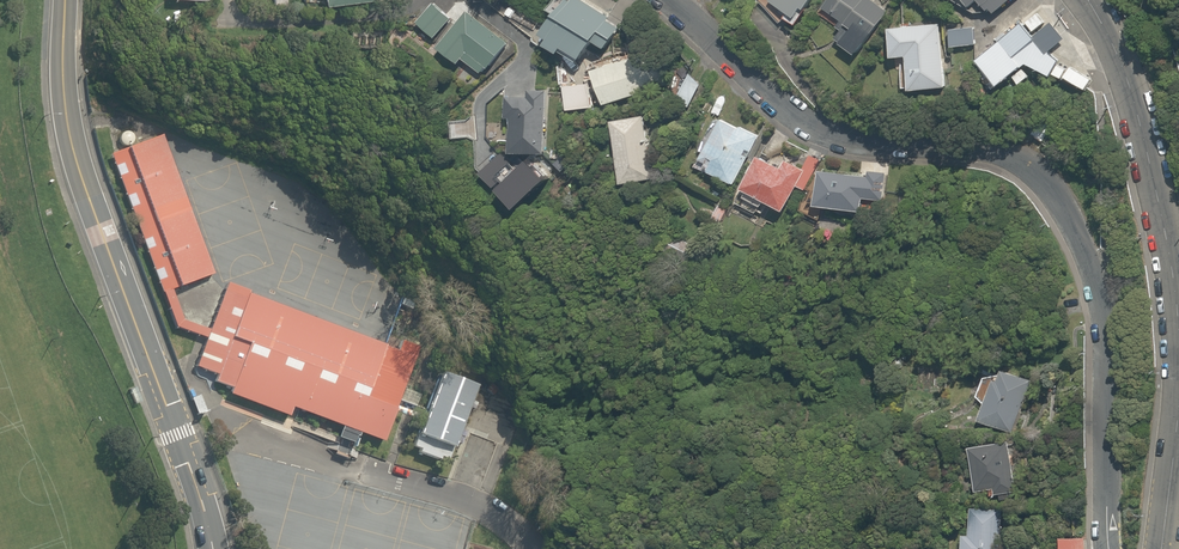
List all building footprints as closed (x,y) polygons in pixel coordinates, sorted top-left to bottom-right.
[(544,11),(551,16),(588,43),(589,40),(603,50),(636,4),(631,0),(619,0),(618,2),(616,0),(567,0),(566,1),(564,0),(552,0),(544,11)] [(764,1),(783,14),(781,17),(793,26),(803,11),(800,9),(806,0),(765,0),(764,1)] [(885,13),(868,0),(825,0),(818,8),(862,43),(885,13)] [(1059,57),(1049,52),(1065,39),(1051,24),(1056,20),(1038,0),(1025,0),(998,23),(994,40),(971,60),(995,88),(1007,78),(1016,87),(1029,76),(1021,66),(1024,64),(1047,76),(1059,57)] [(1008,0),(976,0),(990,16),(1008,0)] [(432,4),(417,25),(434,38),(450,18),(432,4)] [(458,58),(482,76),(506,46),(462,11),(434,47),(455,63),(458,58)] [(551,16),(539,33),(547,38),(541,46),(554,55),(557,51),(573,63),(588,43),(551,16)] [(885,29),(886,56),(903,55),(904,76),(948,73),(947,46),(946,31),(946,26),(885,29)] [(974,30),(946,31),(947,46),(975,45),(974,30)] [(647,92),(636,56),(613,63),(610,56),(584,64),(598,107),(647,92)] [(687,108),(702,84),(685,74),(670,97),(687,108)] [(588,85),(561,87),(563,110),(590,108),(588,85)] [(546,89),(510,87),(510,97),(504,96),(503,117),(509,117),(507,153),(543,155),(546,89)] [(705,145),(693,168),(731,187),(758,135),(739,125),(738,128),(712,115),(698,142),(705,145)] [(653,149),(651,129),(640,119),(609,122),(616,184),(650,180),(647,150),(653,149)] [(183,198),(160,132),(111,149),(135,216),(183,198)] [(736,190),(742,193),(735,206),(755,216),(762,203),(780,212),(792,187),(803,192),(819,160),(805,153),(798,168),(782,160),(779,167),(753,154),(736,190)] [(885,175),(865,172),(818,166),(813,206),(859,212),(861,197),(881,199),(885,175)] [(209,276),(186,210),(139,226),(162,292),(209,276)] [(411,357),(225,288),(195,368),(232,382),(227,394),(288,417),(292,407),(349,429),(380,440),(411,357)] [(1032,377),(1002,365),(998,376),(993,374),(976,417),(1011,430),(1020,406),(1025,394),(1032,377)] [(472,385),(439,373),(410,450),(443,462),(472,385)] [(996,491),(1014,490),(1011,438),(972,441),(975,483),(996,482),(996,491)] [(1003,535),(997,534),(1001,514),(971,508),(963,548),(1001,548),(1003,535)] [(1060,536),(1060,548),(1086,548),(1087,536),(1060,536)]
